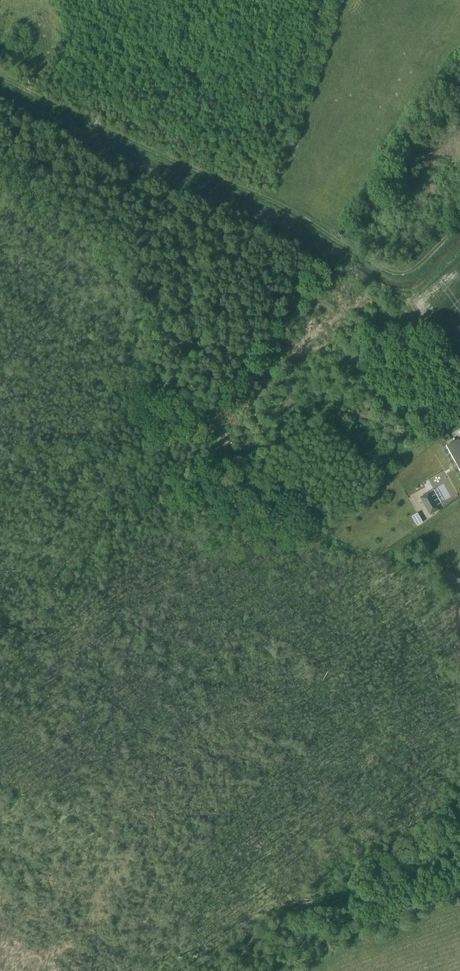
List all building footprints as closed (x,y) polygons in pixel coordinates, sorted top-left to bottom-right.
[(455,441),(454,438),(453,438),(456,442),(448,447),(459,469),(459,438),(455,441)] [(439,510),(429,492),(419,497),(430,515),(439,510)]
